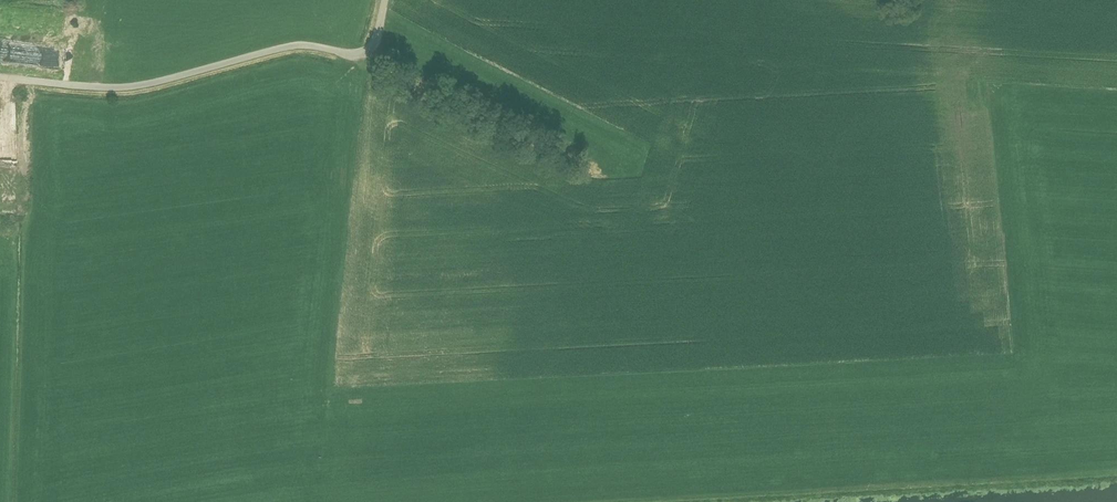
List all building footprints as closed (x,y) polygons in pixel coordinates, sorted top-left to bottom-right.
[(0,55),(18,58),(21,40),(4,36),(0,55)]
